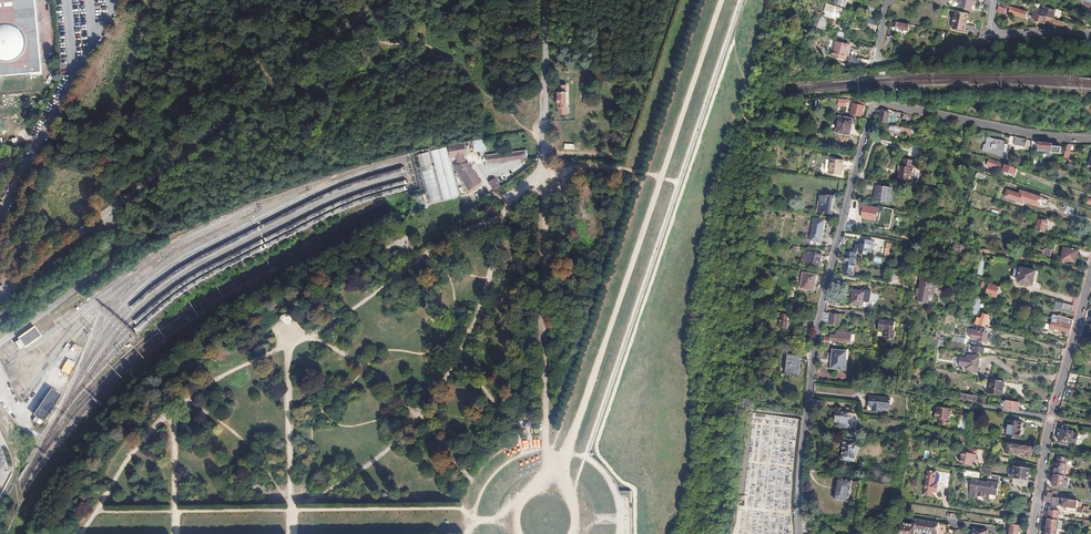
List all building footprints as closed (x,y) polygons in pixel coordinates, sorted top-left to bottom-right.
[(44,74),(37,0),(0,0),(0,78),(44,74)] [(975,1),(971,0),(960,0),(959,5),(966,6),(965,8),(973,10),(975,1)] [(1090,11),(1090,3),(1079,0),(1071,0),(1071,2),(1089,7),(1088,10),(1090,11)] [(835,19),(837,10),(838,7),(829,4),(827,9),(829,10),(827,16),(835,19)] [(1031,11),(1005,4),(1005,6),(1010,8),(1009,11),(1029,18),(1030,14),(1031,11)] [(1054,17),(1056,11),(1056,10),(1044,7),(1042,14),(1054,17)] [(967,18),(968,13),(956,11),(952,28),(964,30),(966,25),(967,26),(968,19),(967,18)] [(1047,16),(1031,11),(1030,14),(1033,15),(1032,19),(1045,22),(1045,21),(1047,16)] [(1064,25),(1065,21),(1058,19),(1054,18),(1047,16),(1045,21),(1058,25),(1064,25)] [(821,17),(817,27),(824,30),(828,20),(821,17)] [(890,22),(886,40),(891,42),(892,37),(891,37),(892,34),(889,33),(890,28),(893,28),(893,27),(899,28),(898,30),(907,31),(909,26),(890,22)] [(843,59),(847,44),(834,41),(832,50),(829,49),(828,55),(843,59)] [(595,73),(594,73),(594,84),(608,85),(608,75),(595,73)] [(26,76),(26,84),(43,84),(42,75),(26,76)] [(559,91),(558,91),(558,108),(559,108),(559,115),(567,115),(567,108),(567,93),(567,86),(559,86),(559,91)] [(851,115),(862,117),(865,107),(857,105),(853,104),(851,115)] [(882,112),(879,122),(889,124),(891,114),(882,112)] [(838,116),(836,129),(850,132),(851,124),(852,124),(853,119),(838,116)] [(888,125),(886,131),(904,136),(906,129),(888,125)] [(1026,147),(1027,140),(1016,138),(1015,145),(1026,147)] [(473,140),(474,152),(485,151),(484,139),(473,140)] [(1007,156),(1009,145),(1010,143),(992,139),(990,146),(989,146),(987,152),(992,153),(1008,159),(1009,156),(1007,156)] [(1053,146),(1053,144),(1040,143),(1039,146),(1039,149),(1051,150),(1052,153),(1061,154),(1061,147),(1053,146)] [(444,148),(415,154),(428,203),(457,195),(444,148)] [(844,161),(831,159),(829,173),(842,175),(844,161)] [(900,172),(913,174),(916,161),(905,159),(903,166),(900,166),(899,170),(899,172),(900,172)] [(1000,162),(991,159),(989,164),(998,167),(1000,162)] [(464,161),(452,166),(468,189),(479,181),(464,161)] [(1016,175),(1019,169),(1007,165),(1004,170),(1016,175)] [(495,179),(488,182),(493,191),(499,187),(495,179)] [(939,185),(938,191),(950,193),(951,188),(950,187),(950,186),(939,185)] [(876,196),(889,199),(890,193),(892,193),(893,188),(880,186),(879,191),(877,191),(876,196)] [(1020,190),(1016,202),(1023,205),(1024,202),(1040,206),(1043,197),(1020,190)] [(833,196),(818,193),(817,203),(819,204),(819,211),(829,213),(831,202),(832,202),(833,196)] [(864,210),(862,218),(876,220),(878,209),(862,206),(861,210),(864,210)] [(812,219),(811,233),(821,235),(822,220),(812,219)] [(1036,230),(1046,233),(1048,221),(1038,219),(1036,230)] [(846,231),(856,232),(858,224),(848,222),(846,231)] [(821,235),(811,233),(810,245),(820,246),(821,235)] [(855,250),(855,253),(858,254),(859,250),(861,251),(860,253),(864,253),(864,256),(868,257),(868,254),(872,254),(873,250),(873,247),(875,247),(875,243),(874,243),(873,243),(862,241),(862,245),(857,244),(856,250),(855,250)] [(955,244),(953,251),(957,252),(957,253),(961,254),(961,253),(966,254),(968,247),(955,244)] [(1066,259),(1065,261),(1076,263),(1078,251),(1064,248),(1062,259),(1066,259)] [(985,256),(995,258),(996,251),(983,249),(980,250),(980,254),(985,256)] [(804,252),(802,262),(819,266),(822,254),(810,251),(809,254),(804,252)] [(857,256),(858,255),(858,254),(855,253),(854,254),(852,254),(852,255),(848,254),(847,261),(846,261),(845,265),(846,266),(856,267),(857,259),(856,259),(857,256)] [(977,272),(977,280),(978,280),(979,281),(980,277),(982,277),(985,256),(980,254),(979,261),(977,272)] [(855,277),(856,267),(846,266),(845,274),(851,275),(851,277),(855,277)] [(1015,267),(1012,281),(1033,286),(1036,272),(1015,267)] [(817,275),(804,272),(801,288),(814,290),(817,275)] [(744,283),(738,281),(735,290),(742,292),(744,283)] [(918,288),(917,290),(931,294),(931,293),(934,294),(936,287),(932,286),(933,284),(922,281),(920,288),(918,288)] [(989,284),(986,294),(997,298),(998,293),(1001,293),(1002,288),(989,284)] [(855,290),(852,303),(863,306),(866,292),(855,290)] [(931,294),(917,290),(917,292),(919,293),(917,301),(927,303),(929,295),(930,295),(931,294)] [(780,319),(780,321),(788,322),(788,320),(786,320),(787,314),(783,313),(782,319),(780,319)] [(979,325),(986,327),(989,315),(983,314),(979,325)] [(1054,328),(1070,333),(1073,318),(1057,314),(1056,318),(1053,318),(1052,321),(1053,321),(1052,328),(1054,328)] [(832,315),(831,325),(839,326),(840,316),(832,315)] [(885,336),(895,337),(896,331),(895,330),(896,321),(880,319),(879,329),(886,329),(885,336)] [(34,326),(18,337),(25,347),(42,336),(34,326)] [(972,330),(970,340),(986,343),(988,333),(972,330)] [(824,337),(824,343),(830,343),(830,341),(851,343),(852,334),(837,332),(836,335),(831,335),(830,337),(824,337)] [(70,348),(77,353),(80,348),(74,343),(70,348)] [(732,353),(731,358),(742,360),(744,345),(738,344),(736,353),(732,353)] [(973,352),(983,354),(984,352),(988,352),(988,348),(969,345),(969,347),(973,348),(973,347),(974,347),(973,352)] [(833,349),(831,369),(846,371),(848,351),(833,349)] [(956,353),(953,368),(964,369),(967,354),(956,353)] [(788,354),(787,374),(800,375),(800,365),(800,364),(800,354),(788,354)] [(1003,387),(1003,385),(990,383),(988,392),(1001,395),(1002,387),(1003,387)] [(61,395),(51,388),(34,415),(44,421),(61,395)] [(875,405),(875,410),(885,411),(886,406),(893,407),(893,398),(873,396),(872,404),(875,405)] [(1004,408),(1019,410),(1019,408),(1018,408),(1019,402),(1006,400),(1004,408)] [(934,409),(933,415),(949,418),(951,409),(936,406),(935,410),(934,409)] [(857,414),(838,412),(836,426),(853,428),(854,421),(855,421),(857,414)] [(949,418),(933,415),(933,418),(938,419),(938,424),(948,425),(949,418)] [(34,416),(32,420),(39,424),(41,420),(34,416)] [(1007,428),(1020,430),(1021,422),(1009,420),(1007,428)] [(1018,439),(1020,430),(1007,428),(1006,437),(1018,439)] [(1060,436),(1059,442),(1071,445),(1071,444),(1076,445),(1078,434),(1073,433),(1073,432),(1061,430),(1061,433),(1062,433),(1062,436),(1060,436)] [(859,434),(846,433),(842,456),(855,458),(859,434)] [(1027,447),(1028,444),(1020,443),(1020,446),(1008,444),(1007,453),(1013,454),(1013,453),(1026,455),(1026,456),(1031,457),(1033,448),(1027,447)] [(978,450),(964,448),(961,465),(975,468),(978,450)] [(1056,463),(1054,475),(1065,476),(1066,465),(1065,465),(1066,458),(1058,457),(1057,464),(1056,463)] [(1013,478),(1028,481),(1030,468),(1020,467),(1015,466),(1013,478)] [(927,469),(923,491),(928,492),(928,491),(932,492),(936,492),(936,490),(937,490),(938,485),(937,485),(937,483),(934,482),(935,471),(927,469)] [(969,471),(968,477),(968,478),(971,479),(977,480),(978,472),(969,471)] [(997,495),(1000,476),(997,475),(986,474),(978,472),(977,480),(971,479),(969,495),(977,497),(977,498),(982,499),(982,498),(988,499),(989,494),(997,495)] [(1065,476),(1054,475),(1053,486),(1063,488),(1065,476)] [(852,480),(838,477),(835,498),(849,500),(852,480)] [(1027,487),(1028,481),(1013,478),(1012,478),(1011,485),(1027,487)] [(1044,495),(1043,501),(1052,503),(1052,504),(1077,508),(1078,502),(1078,501),(1044,495)] [(1049,510),(1047,518),(1058,520),(1059,512),(1049,510)] [(949,523),(910,518),(909,523),(904,522),(902,533),(919,533),(919,532),(936,533),(947,533),(949,523)] [(1045,533),(1056,533),(1058,520),(1047,518),(1045,533)] [(1009,533),(1018,533),(1019,525),(1011,523),(1009,533)]
